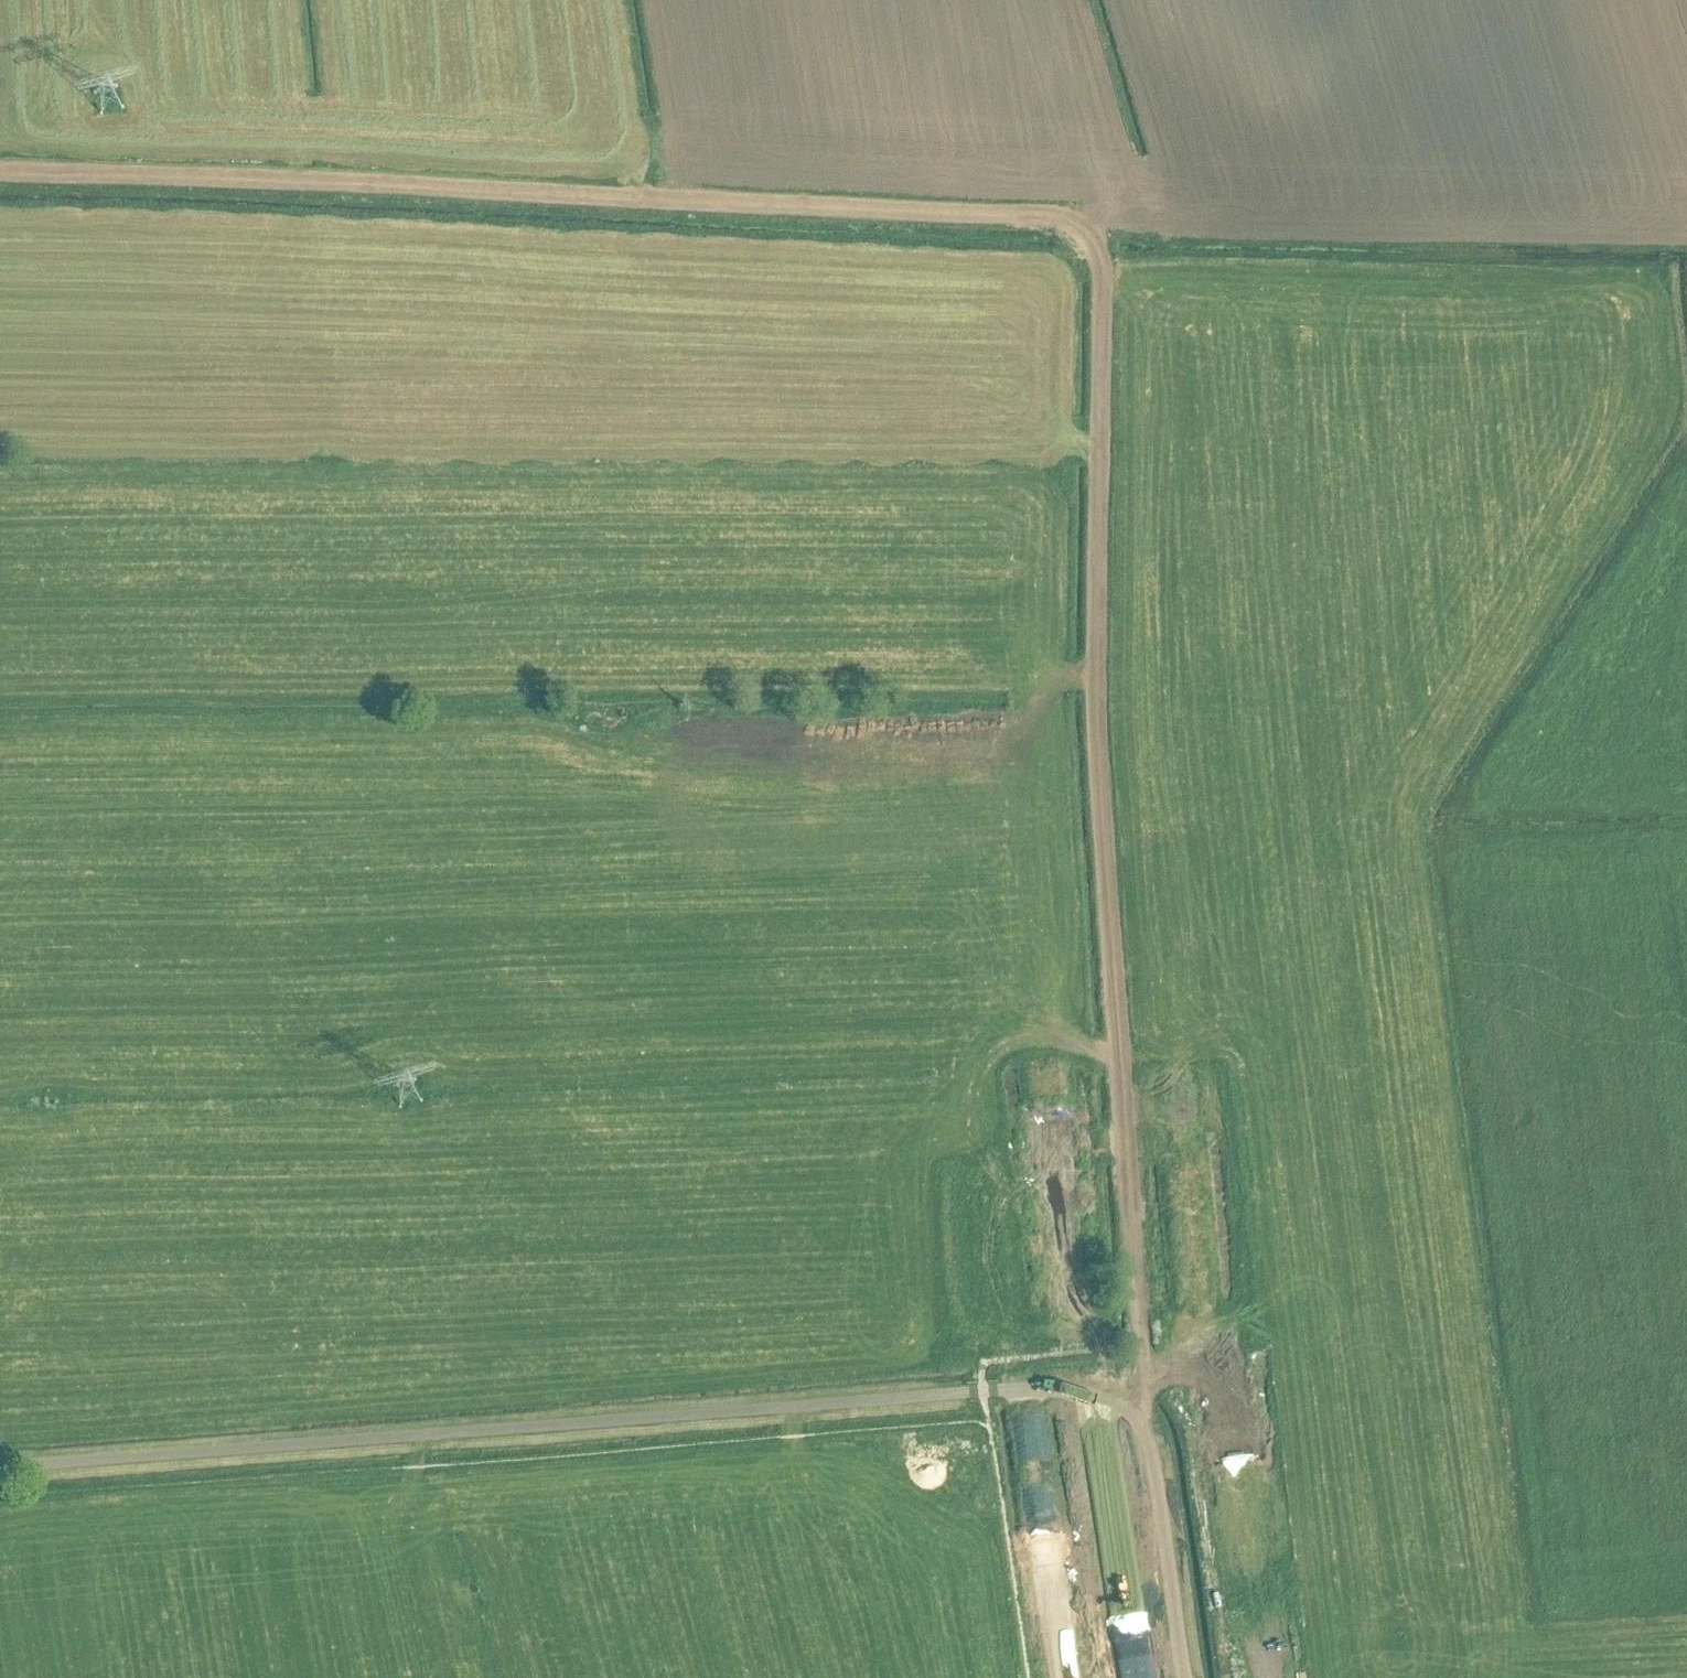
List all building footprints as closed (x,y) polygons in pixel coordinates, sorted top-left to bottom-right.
[(1116,1662),(1120,1677),(1156,1677),(1150,1653),(1116,1662)]
